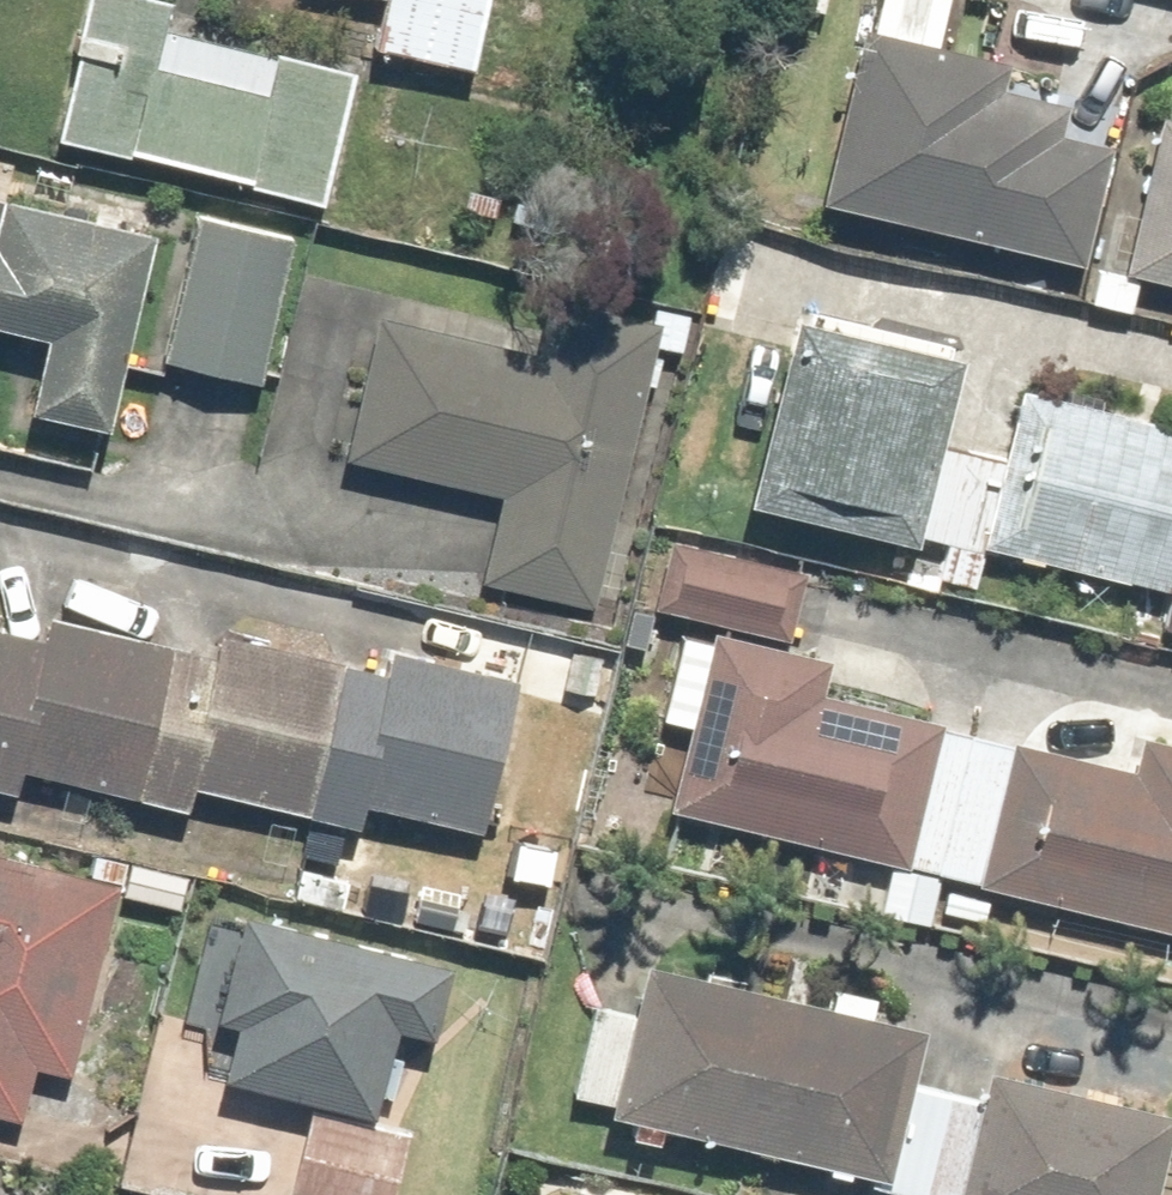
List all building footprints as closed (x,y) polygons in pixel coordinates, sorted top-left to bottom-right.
[(64,141),(329,196),(356,64),(171,26),(177,0),(93,0),(64,141)] [(385,43),(483,63),(496,0),(394,0),(385,43)] [(961,41),(972,0),(883,0),(833,197),(1093,264),(1128,128),(1018,100),(1028,58),(961,41)] [(1171,114),(1135,263),(1171,273),(1171,114)] [(0,192),(0,322),(57,336),(41,401),(114,418),(159,230),(0,192)] [(302,238),(202,216),(173,347),(273,370),(302,238)] [(678,314),(547,290),(533,370),(376,341),(354,465),(510,493),(495,578),(626,602),(678,314)] [(1171,585),(1160,631),(1171,633),(1171,421),(1033,389),(1017,461),(948,445),(973,337),(814,301),(769,496),(955,539),(945,579),(990,589),(1000,546),(1171,585)] [(817,569),(678,534),(661,602),(800,637),(817,569)] [(210,785),(372,824),(378,798),(497,827),(530,690),(355,647),(352,663),(234,635),(229,655),(55,613),(50,634),(0,622),(0,783),(33,791),(39,768),(205,808),(210,785)] [(948,867),(1171,922),(1171,733),(1150,727),(1140,767),(822,689),(831,649),(730,624),(687,802),(898,854),(886,905),(936,917),(948,867)] [(127,881),(0,852),(0,1107),(24,1112),(35,1063),(84,1075),(127,881)] [(237,1083),(391,1118),(412,1028),(441,1035),(459,954),(253,908),(230,1014),(252,1019),(237,1083)] [(571,1096),(916,1194),(1169,1194),(1171,1183),(1171,1129),(1002,1080),(995,1105),(926,1084),(941,1032),(668,954),(653,1005),(602,990),(571,1096)] [(316,1116),(296,1190),(314,1194),(404,1194),(418,1143),(316,1116)]
